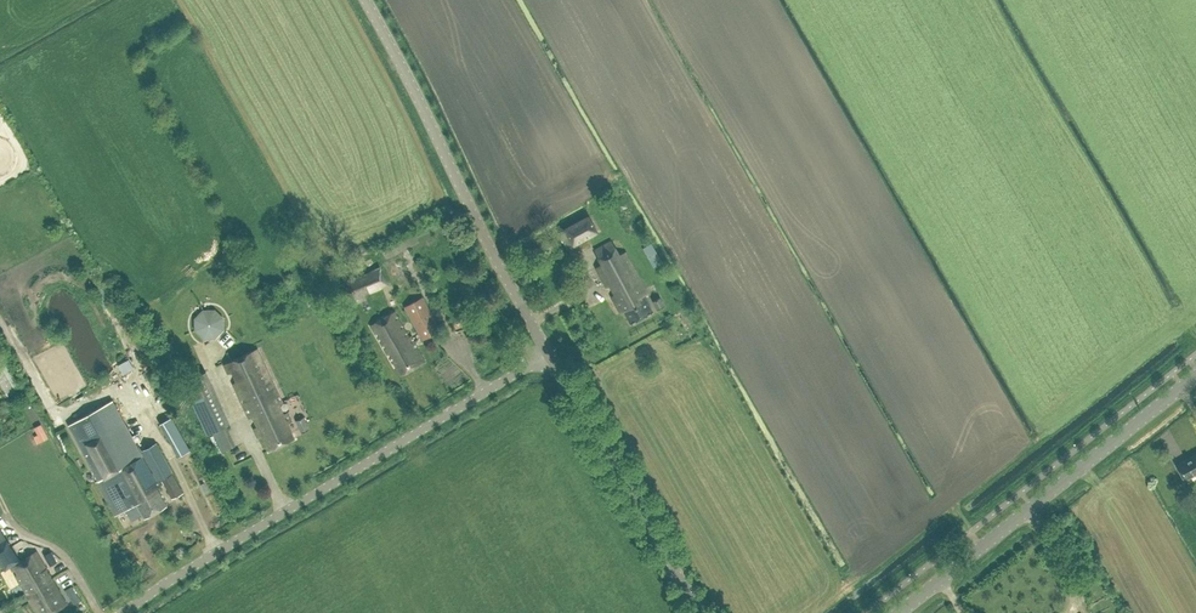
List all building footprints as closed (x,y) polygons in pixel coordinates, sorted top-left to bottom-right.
[(575,245),(598,232),(588,214),(563,228),(563,229),(558,232),(568,251),(576,246),(575,245)] [(537,258),(553,248),(549,240),(532,249),(537,258)] [(630,323),(653,311),(644,295),(646,293),(625,252),(618,254),(611,240),(594,249),(602,263),(596,267),(620,312),(623,310),(630,323)] [(652,267),(662,261),(651,242),(641,248),(652,267)] [(349,301),(353,300),(387,284),(380,266),(340,283),(349,301)] [(652,300),(657,309),(665,304),(660,296),(652,300)] [(422,339),(440,330),(422,297),(405,306),(422,339)] [(206,310),(204,310),(202,311),(200,313),(198,315),(197,317),(196,319),(196,321),(195,323),(196,325),(196,328),(197,330),(199,332),(200,333),(202,335),(204,336),(206,336),(208,337),(211,337),(213,336),(215,336),(217,334),(219,333),(221,331),(222,329),(223,327),(223,324),(223,322),(223,319),(222,317),(221,315),(219,313),(217,312),(215,310),(213,310),(211,309),(208,309),(206,310)] [(401,374),(424,361),(397,309),(371,324),(393,362),(394,362),(401,374)] [(280,404),(282,402),(257,348),(224,364),(228,373),(232,372),(236,380),(233,383),(249,418),(253,416),(258,426),(254,428),(258,437),(262,435),(269,450),(294,438),(287,423),(291,421),(287,411),(284,413),(280,404)] [(207,434),(230,423),(205,371),(183,382),(207,434)] [(81,446),(79,447),(109,503),(109,504),(115,515),(136,503),(145,517),(166,505),(157,487),(159,486),(159,485),(164,483),(172,498),(183,492),(156,442),(141,450),(154,474),(153,475),(112,400),(69,425),(81,446)] [(167,400),(152,404),(156,418),(171,414),(167,400)] [(38,409),(29,414),(35,426),(44,421),(38,409)] [(168,417),(181,452),(191,448),(178,413),(168,417)] [(300,432),(310,427),(304,416),(295,420),(300,432)] [(47,422),(37,424),(40,440),(51,437),(47,422)] [(1195,473),(1195,453),(1176,465),(1185,480),(1195,473)] [(5,569),(11,566),(20,560),(2,529),(0,529),(0,561),(5,569)] [(11,566),(38,612),(51,612),(67,603),(36,551),(21,560),(20,560),(11,566)] [(44,555),(50,565),(60,560),(56,552),(53,554),(52,551),(44,555)] [(73,574),(66,580),(75,593),(83,587),(73,574)]
